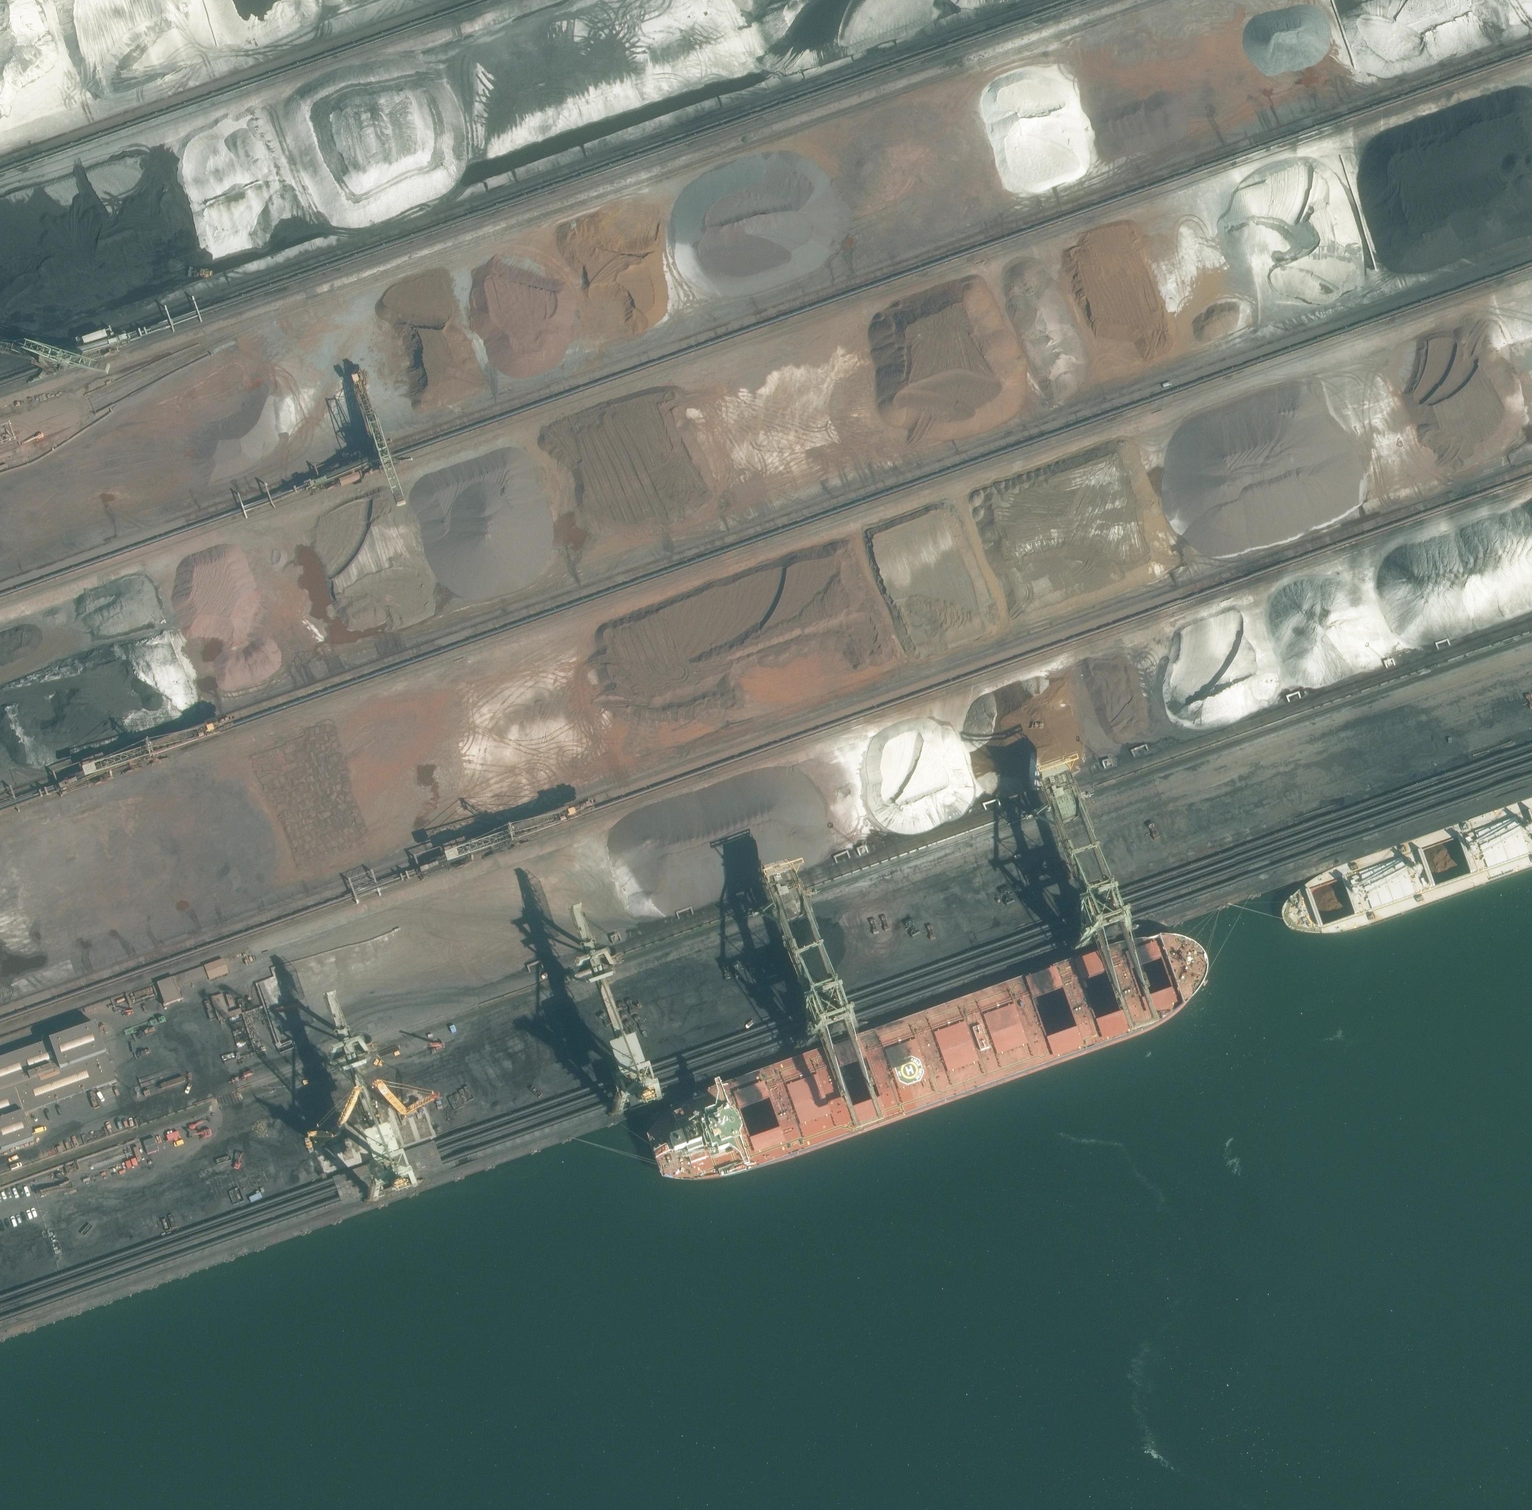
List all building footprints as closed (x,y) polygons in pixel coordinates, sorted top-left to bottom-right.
[(1522,108),(1526,102),(1511,93),(1505,101),(1508,103),(1506,106),(1510,109),(1508,113),(1511,116),(1512,114),(1523,120),(1528,112),(1522,108)] [(1443,165),(1449,153),(1428,143),(1422,156),(1443,165)] [(1293,299),(1312,302),(1314,285),(1301,284),(1299,297),(1293,296),(1293,299)] [(1522,314),(1522,299),(1489,299),(1488,349),(1508,349),(1509,346),(1522,347),(1522,335),(1519,335),(1520,325),(1520,314),(1522,314)] [(477,494),(468,493),(467,507),(476,507),(477,494)] [(1196,724),(1199,731),(1238,712),(1230,696),(1217,702),(1216,699),(1192,711),(1195,718),(1187,721),(1189,727),(1196,724)] [(738,882),(743,900),(760,895),(759,889),(762,888),(761,885),(770,883),(767,873),(738,882)] [(775,953),(778,969),(773,970),(775,981),(786,979),(786,978),(797,976),(792,950),(775,953)] [(209,979),(229,973),(225,960),(157,980),(165,1005),(183,999),(179,986),(209,977),(209,979)] [(225,987),(214,991),(218,1005),(229,1002),(225,987)] [(34,1141),(25,1114),(117,1082),(96,1025),(0,1059),(0,1153),(34,1141)] [(491,1099),(492,1099),(479,1103),(487,1131),(499,1127),(496,1118),(509,1115),(503,1096),(491,1099)]
